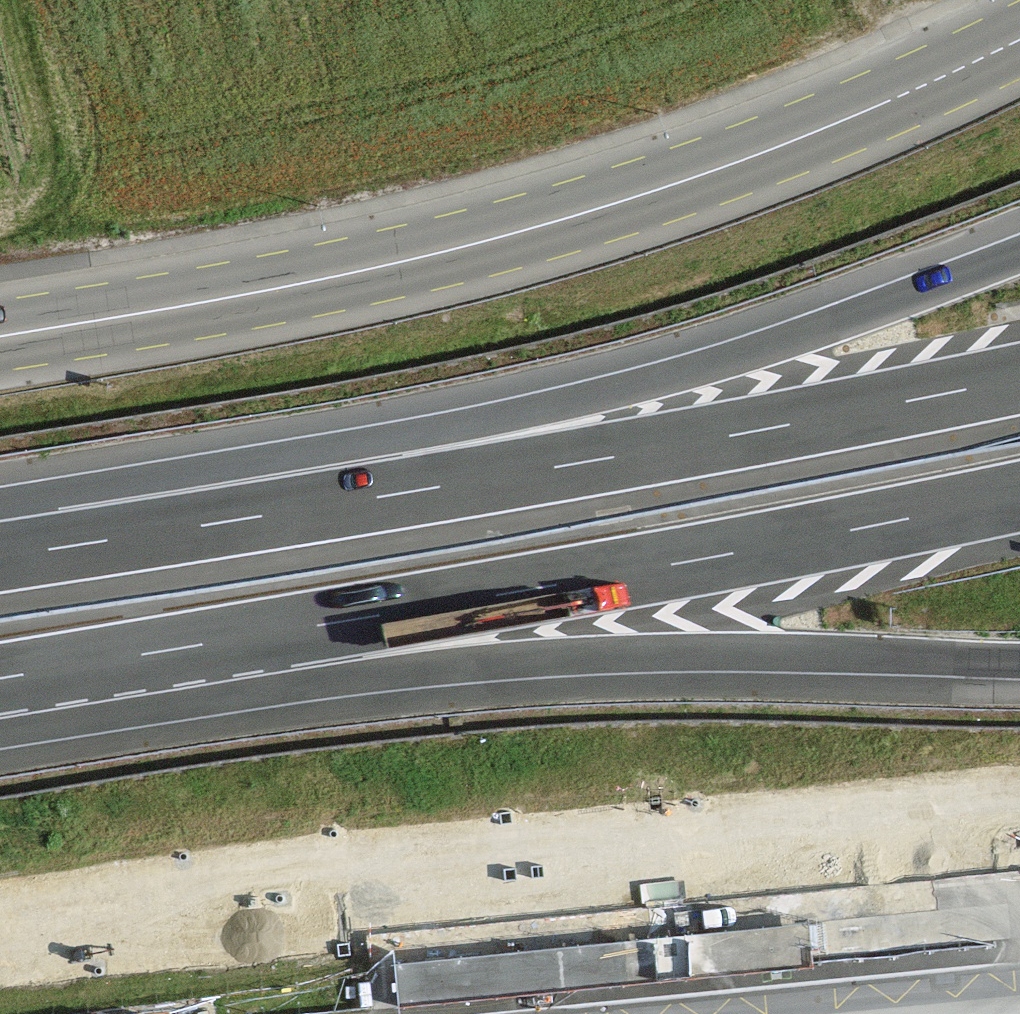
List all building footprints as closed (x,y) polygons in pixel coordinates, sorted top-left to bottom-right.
[(806,925),(618,944),(621,978),(622,983),(810,965),(806,925)] [(400,1000),(621,978),(618,944),(618,941),(396,963),(400,1000)]
